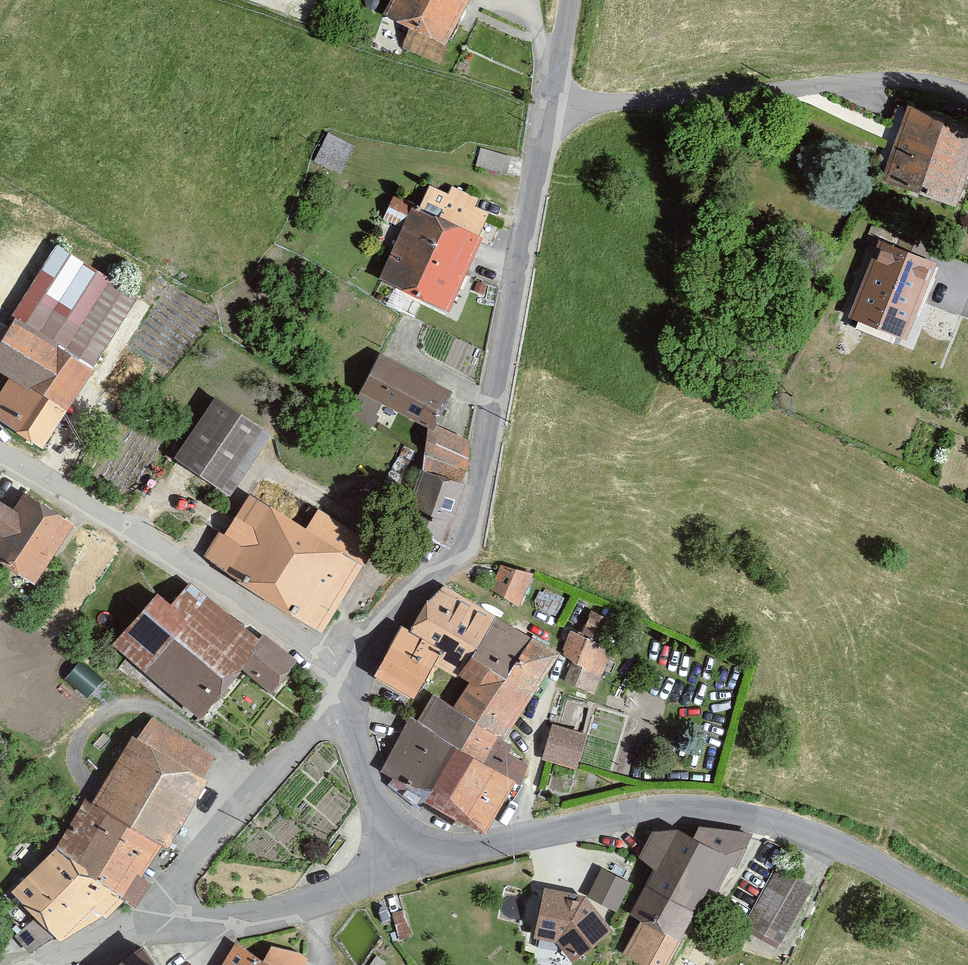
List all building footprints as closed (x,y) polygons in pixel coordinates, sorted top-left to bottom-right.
[(388,15),(413,31),(406,48),(444,65),(477,0),(396,0),(388,15)] [(912,113),(885,184),(963,215),(967,199),(967,137),(912,113)] [(360,148),(330,134),(317,161),(345,176),(360,148)] [(515,155),(485,148),(479,169),(510,176),(515,155)] [(386,221),(405,230),(382,279),(461,320),(493,243),(487,242),(492,229),(489,227),(493,213),(479,207),(482,198),(456,187),(451,194),(432,185),(424,206),(399,194),(386,221)] [(870,237),(885,243),(854,315),(909,339),(940,267),(931,263),(938,249),(875,222),(870,237)] [(36,297),(0,352),(0,371),(14,380),(0,401),(0,424),(43,452),(112,346),(36,297)] [(452,394),(386,357),(356,411),(381,422),(389,406),(430,429),(426,473),(402,527),(447,547),(469,490),(474,442),(443,425),(452,394)] [(273,440),(217,403),(177,462),(233,499),(273,440)] [(247,495),(207,560),(326,634),(366,570),(247,495)] [(26,499),(16,513),(0,503),(0,562),(39,587),(75,531),(26,499)] [(542,577),(503,569),(495,590),(523,608),(542,577)] [(157,595),(115,647),(204,719),(243,671),(270,693),(294,663),(192,580),(170,606),(157,595)] [(413,715),(385,773),(489,835),(534,768),(509,743),(562,653),(451,590),(400,632),(379,680),(414,702),(438,666),(472,683),(456,709),(432,697),(421,721),(413,715)] [(613,620),(596,612),(585,635),(575,632),(565,654),(575,660),(566,682),(598,694),(617,650),(603,642),(613,620)] [(14,895),(65,945),(128,911),(209,784),(221,761),(154,720),(135,743),(95,806),(86,799),(57,849),(14,895)] [(591,737),(557,725),(545,757),(579,769),(591,737)] [(702,832),(682,832),(659,831),(640,857),(661,871),(637,914),(648,928),(623,956),(642,964),(676,964),(708,891),(719,897),(738,868),(755,837),(702,832)] [(589,895),(620,908),(633,878),(602,865),(589,895)] [(816,885),(779,869),(749,926),(785,943),(816,885)] [(589,896),(546,888),(538,939),(559,945),(580,964),(613,931),(589,896)] [(237,948),(226,964),(309,964),(310,964),(274,949),(268,962),(237,948)] [(125,964),(154,964),(142,951),(125,964)]
